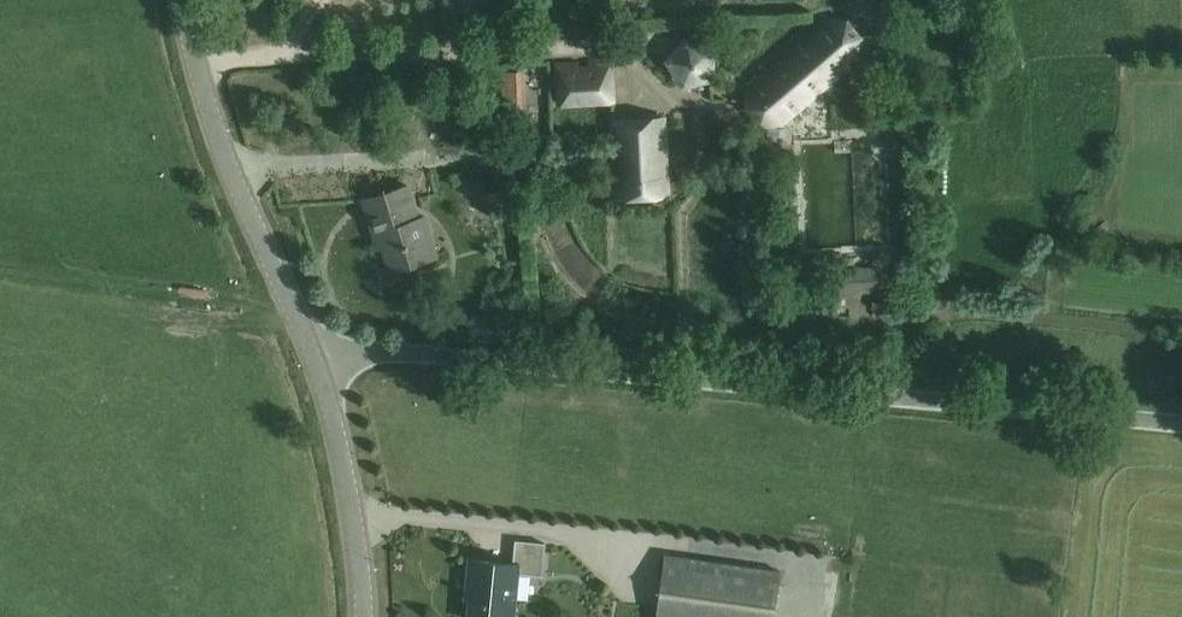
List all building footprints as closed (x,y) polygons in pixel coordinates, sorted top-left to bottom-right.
[(825,20),(748,87),(746,104),(761,121),(781,123),(858,56),(860,38),(846,21),(825,20)] [(669,59),(683,83),(710,76),(712,49),(686,39),(669,59)] [(612,99),(610,62),(557,65),(559,102),(612,99)] [(502,73),(503,99),(518,98),(517,72),(502,73)] [(667,194),(663,117),(613,120),(617,196),(667,194)] [(512,186),(511,169),(489,171),(491,188),(512,186)] [(391,270),(437,256),(425,217),(418,219),(408,186),(364,200),(380,249),(384,248),(391,270)] [(517,573),(542,575),(545,543),(516,540),(514,565),(471,561),(467,598),(472,599),(470,616),(512,616),(517,573)] [(656,616),(775,616),(782,572),(667,555),(656,616)]
